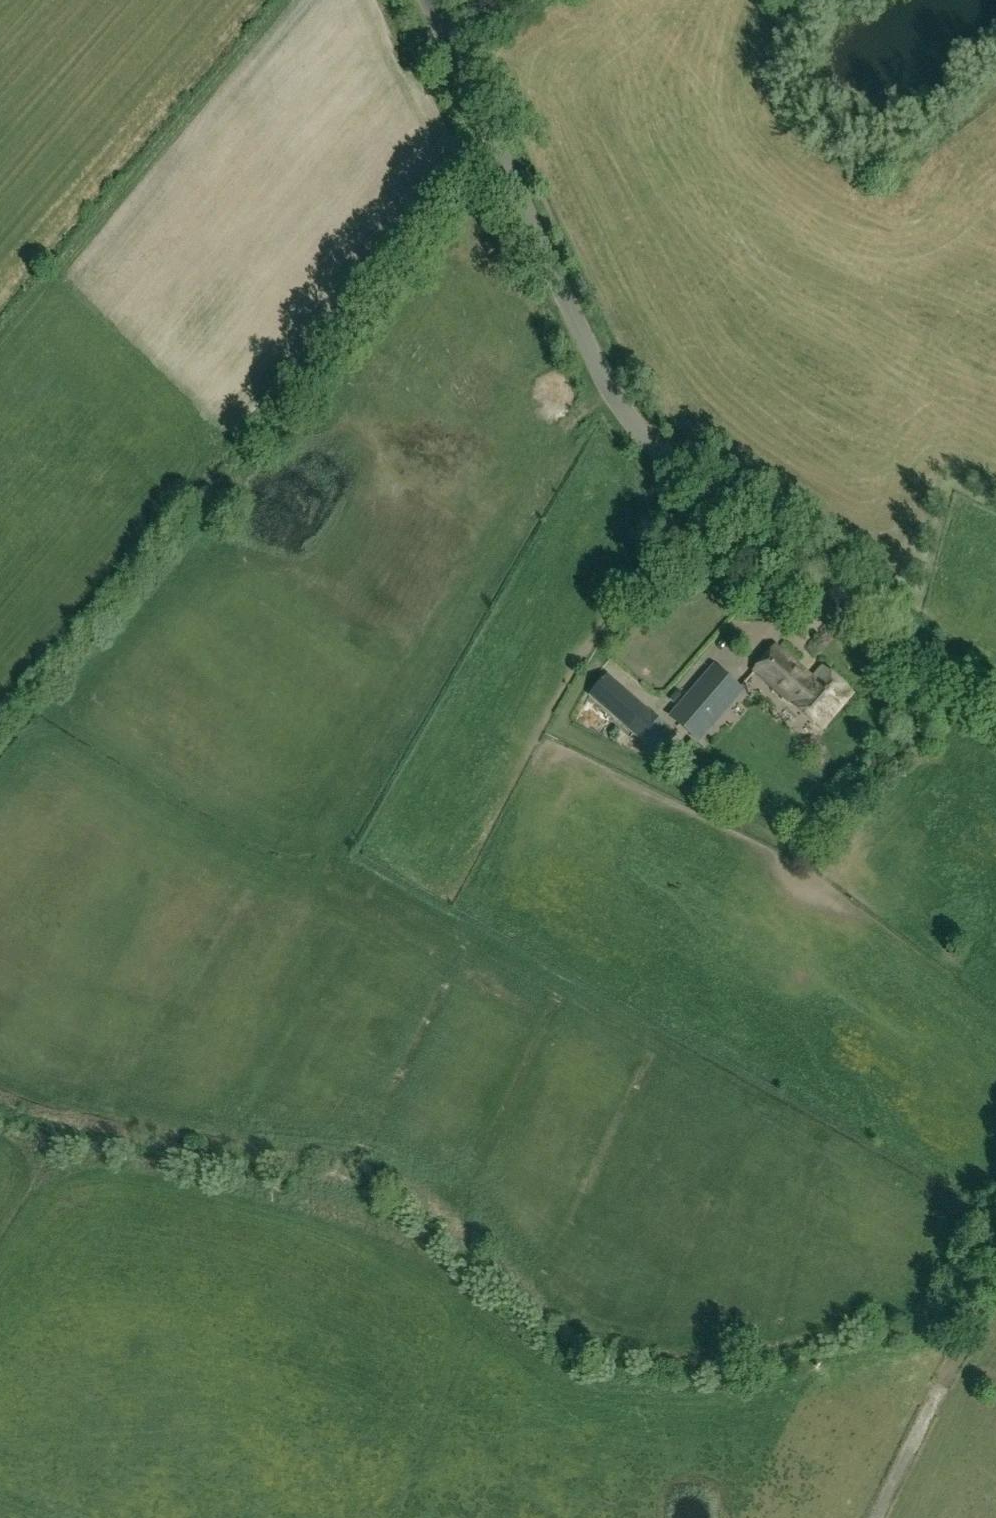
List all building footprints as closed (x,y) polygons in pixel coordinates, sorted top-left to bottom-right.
[(775,647),(754,672),(823,729),(854,692),(823,667),(813,679),(775,647)] [(711,667),(682,701),(686,705),(677,716),(701,736),(711,724),(713,726),(741,693),(711,667)] [(669,729),(608,676),(591,696),(652,748),(669,729)]
